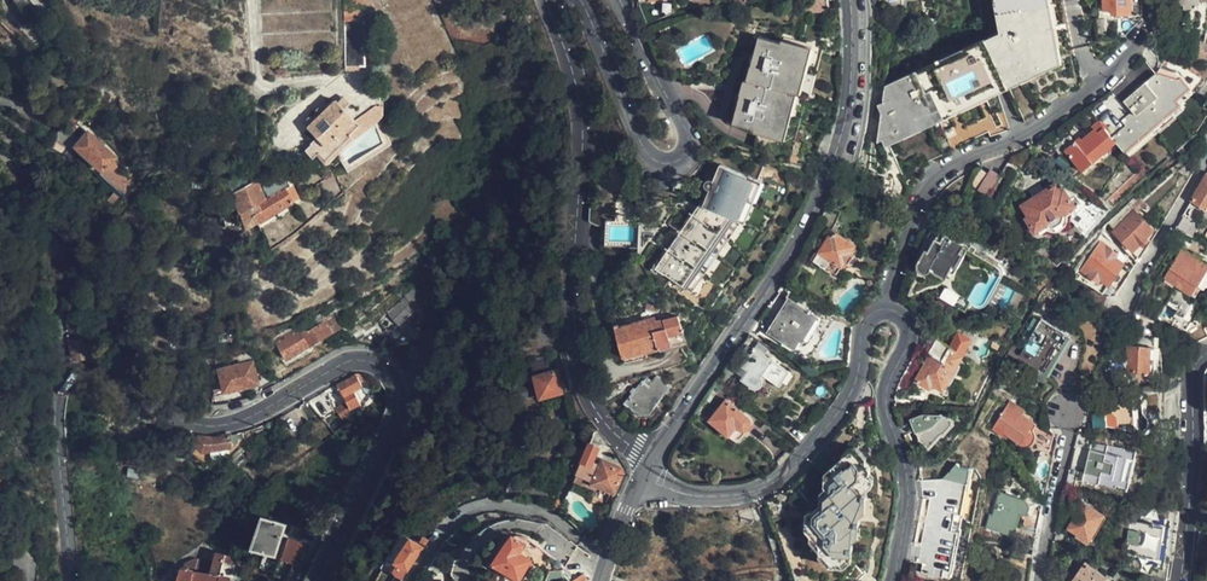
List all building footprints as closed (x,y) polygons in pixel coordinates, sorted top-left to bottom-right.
[(344,66),(358,65),(363,66),(363,0),(344,0),(344,66)] [(824,0),(803,0),(804,9),(825,8),(824,0)] [(1000,24),(1002,23),(1003,32),(994,37),(992,34),(884,90),(877,142),(893,134),(1053,57),(1052,52),(1049,51),(1038,0),(994,0),(1000,24)] [(1128,0),(1103,0),(1104,9),(1111,9),(1112,15),(1129,14),(1128,0)] [(1175,12),(1196,10),(1195,2),(1195,0),(1175,0),(1175,12)] [(793,92),(806,48),(758,35),(751,64),(754,65),(749,80),(746,80),(742,95),(739,94),(732,121),(779,134),(790,91),(793,92)] [(1127,111),(1135,140),(1177,99),(1173,95),(1185,82),(1176,72),(1173,74),(1149,73),(1123,99),(1125,105),(1129,109),(1127,111)] [(343,95),(337,100),(343,106),(348,101),(343,95)] [(319,114),(312,121),(306,126),(315,135),(308,141),(309,142),(303,147),(311,156),(317,151),(323,159),(350,134),(349,133),(358,124),(354,119),(343,106),(337,100),(336,99),(325,109),(319,114)] [(314,108),(319,114),(325,109),(319,103),(314,108)] [(349,133),(350,134),(353,138),(380,116),(380,104),(375,103),(354,119),(358,124),(349,133)] [(1125,149),(1135,140),(1127,111),(1120,118),(1122,120),(1109,133),(1114,138),(1125,149)] [(306,126),(312,121),(306,115),(301,120),(306,126)] [(1114,138),(1109,133),(1095,118),(1089,124),(1091,127),(1079,139),(1074,143),(1072,139),(1064,133),(1050,147),(1061,157),(1064,154),(1081,170),(1114,138)] [(76,135),(64,124),(62,126),(55,135),(66,146),(76,135)] [(115,156),(87,132),(75,146),(103,170),(115,156)] [(904,158),(912,154),(908,144),(899,148),(904,158)] [(733,218),(751,178),(717,162),(710,177),(709,177),(707,177),(705,177),(704,179),(703,180),(702,181),(702,183),(702,184),(702,186),(703,187),(704,187),(705,188),(702,196),(683,229),(681,233),(660,270),(675,279),(677,276),(691,284),(731,217),(733,218)] [(261,180),(259,170),(250,173),(252,181),(234,193),(240,213),(249,207),(264,198),(265,199),(266,198),(259,181),(261,180)] [(990,170),(978,190),(987,195),(998,176),(990,170)] [(268,197),(266,198),(265,199),(264,198),(249,207),(258,221),(292,200),(288,190),(294,187),(285,172),(262,183),(268,197)] [(252,181),(250,173),(231,185),(234,193),(252,181)] [(1191,201),(1206,211),(1206,210),(1206,174),(1191,201)] [(760,182),(751,178),(733,218),(731,217),(691,284),(677,276),(675,279),(695,291),(737,220),(741,222),(760,182)] [(1059,193),(1054,185),(1043,192),(1043,195),(1035,199),(1033,198),(1021,206),(1029,218),(1026,220),(1034,231),(1046,224),(1049,226),(1052,227),(1056,226),(1059,224),(1061,221),(1062,218),(1061,214),(1072,206),(1062,191),(1059,193)] [(299,196),(294,187),(288,190),(292,200),(299,196)] [(120,197),(111,188),(106,193),(115,202),(120,197)] [(258,221),(249,207),(240,213),(246,228),(258,221)] [(66,241),(75,234),(57,212),(48,219),(66,241)] [(1131,249),(1139,242),(1145,235),(1150,231),(1132,213),(1113,231),(1131,249)] [(681,233),(683,229),(671,222),(668,226),(681,233)] [(963,254),(968,245),(933,228),(929,237),(935,240),(928,254),(923,252),(917,264),(915,270),(916,271),(916,273),(917,275),(918,276),(920,278),(921,278),(923,279),(925,279),(926,279),(928,278),(930,278),(931,277),(932,276),(935,273),(950,281),(956,268),(962,271),(969,257),(963,254)] [(829,236),(813,263),(834,276),(840,266),(847,265),(853,255),(851,248),(852,245),(835,235),(829,236)] [(1145,235),(1139,242),(1144,247),(1150,240),(1145,235)] [(1107,285),(1121,264),(1113,258),(1115,255),(1099,243),(1080,272),(1097,282),(1099,279),(1107,285)] [(973,248),(968,245),(963,254),(969,257),(973,248)] [(1206,268),(1206,264),(1180,248),(1162,278),(1191,294),(1206,268)] [(805,329),(814,315),(788,300),(768,331),(794,347),(799,339),(805,342),(811,332),(805,329)] [(321,316),(331,333),(342,326),(333,309),(321,316)] [(651,322),(650,317),(614,327),(625,362),(647,356),(646,353),(660,350),(685,343),(678,315),(651,322)] [(820,319),(814,315),(805,329),(811,332),(820,319)] [(287,358),(331,333),(321,316),(277,341),(287,358)] [(406,317),(400,324),(415,337),(421,330),(406,317)] [(1136,326),(1146,330),(1149,322),(1139,318),(1136,326)] [(1065,349),(1072,337),(1044,321),(1021,362),(1046,375),(1047,374),(1061,346),(1065,349)] [(1200,324),(1187,331),(1194,344),(1206,336),(1206,335),(1200,324)] [(1144,337),(1152,332),(1146,330),(1136,326),(1133,336),(1138,336),(1144,337)] [(931,333),(929,336),(936,340),(939,332),(931,333)] [(1137,347),(1138,336),(1133,336),(1125,335),(1117,346),(1126,346),(1137,347)] [(942,390),(970,340),(963,336),(961,338),(956,336),(950,347),(936,340),(929,336),(923,347),(929,351),(927,354),(930,355),(916,381),(928,388),(931,384),(942,390)] [(90,353),(98,353),(98,343),(89,343),(90,353)] [(755,349),(763,355),(767,350),(759,344),(755,349)] [(1137,347),(1126,346),(1125,373),(1149,374),(1148,347),(1137,347)] [(770,360),(763,355),(755,349),(753,348),(741,366),(747,369),(740,379),(752,387),(770,360)] [(535,377),(558,372),(555,361),(532,367),(535,377)] [(257,382),(252,362),(218,370),(223,390),(257,382)] [(563,393),(558,372),(535,377),(540,398),(563,393)] [(1140,374),(1125,373),(1125,390),(1139,386),(1140,374)] [(358,387),(374,379),(373,378),(371,377),(369,376),(366,375),(364,375),(362,374),(359,374),(357,374),(354,374),(352,374),(353,377),(354,379),(338,387),(346,403),(336,410),(340,419),(351,412),(348,405),(355,400),(351,392),(358,388),(358,387)] [(649,413),(668,386),(661,379),(657,375),(649,386),(642,381),(625,403),(639,414),(649,413)] [(1107,408),(1106,425),(1131,431),(1137,432),(1139,432),(1140,432),(1141,432),(1142,432),(1144,432),(1145,431),(1146,431),(1147,430),(1148,430),(1149,429),(1150,427),(1151,426),(1152,424),(1152,423),(1152,421),(1152,420),(1151,418),(1150,417),(1149,415),(1148,415),(1147,414),(1145,414),(1144,413),(1143,398),(1107,408)] [(749,420),(722,400),(707,420),(729,436),(735,427),(741,430),(744,430),(746,429),(748,428),(750,425),(750,422),(749,420)] [(1027,432),(1032,423),(1019,414),(1022,410),(1007,402),(990,430),(1000,436),(1001,433),(1021,444),(1025,444),(1028,442),(1030,439),(1029,435),(1027,432)] [(1086,419),(1085,421),(1106,425),(1107,408),(1087,414),(1086,417),(1086,419)] [(927,449),(953,422),(947,416),(921,416),(910,421),(918,440),(927,449)] [(1049,451),(1053,433),(1050,431),(1047,429),(1045,426),(1040,449),(1049,451)] [(243,440),(243,433),(238,435),(237,435),(236,435),(235,435),(234,435),(234,436),(233,436),(232,436),(231,436),(230,436),(229,436),(228,437),(227,437),(226,437),(225,437),(224,437),(223,437),(222,437),(221,437),(220,438),(219,438),(218,438),(217,438),(215,438),(214,439),(212,439),(211,439),(210,439),(208,439),(207,439),(205,439),(203,438),(202,438),(200,438),(199,437),(198,437),(197,444),(203,451),(234,447),(238,444),(237,441),(243,440)] [(589,440),(581,461),(594,466),(602,445),(589,440)] [(859,505),(865,500),(866,493),(861,488),(864,485),(864,478),(871,473),(869,465),(854,450),(847,449),(830,466),(829,471),(823,478),(822,486),(827,491),(819,498),(818,504),(811,513),(810,518),(804,524),(803,529),(818,546),(818,553),(828,563),(828,568),(833,568),(834,563),(848,550),(852,549),(853,546),(848,541),(852,537),(853,531),(858,525),(859,520),(853,514),(858,509),(859,505)] [(950,580),(975,466),(964,464),(959,459),(933,488),(916,564),(922,565),(920,574),(950,580)] [(599,491),(601,486),(592,481),(592,480),(577,472),(574,479),(599,491)] [(1032,528),(1041,505),(998,492),(992,515),(988,513),(985,527),(1013,535),(1016,524),(1032,528)] [(558,498),(552,509),(553,509),(553,510),(554,510),(555,510),(556,511),(556,512),(557,512),(558,512),(563,501),(558,498)] [(1068,529),(1075,533),(1088,540),(1104,516),(1080,501),(1073,512),(1077,515),(1068,529)] [(755,517),(750,507),(737,513),(741,522),(755,517)] [(274,557),(284,527),(263,519),(252,549),(274,557)] [(1158,558),(1164,526),(1130,521),(1125,552),(1149,556),(1148,565),(1155,567),(1153,575),(1166,577),(1169,561),(1163,560),(1158,558)] [(1169,527),(1164,526),(1158,558),(1163,560),(1169,527)] [(1088,540),(1075,533),(1074,535),(1086,543),(1088,540)] [(425,546),(411,538),(395,562),(408,570),(425,546)] [(518,555),(524,546),(511,538),(502,547),(492,563),(524,580),(532,580),(540,568),(518,555)] [(294,570),(303,547),(289,541),(280,565),(294,570)] [(216,553),(215,557),(230,563),(228,558),(227,556),(216,553)] [(183,564),(179,579),(172,578),(171,580),(227,580),(227,579),(231,579),(232,574),(229,569),(230,563),(215,557),(211,575),(205,574),(208,562),(191,559),(183,564)] [(1098,566),(1073,559),(1067,580),(1093,580),(1098,566)] [(547,580),(548,580),(564,576),(562,569),(551,573),(547,580)] [(583,573),(570,580),(587,580),(583,573)]
